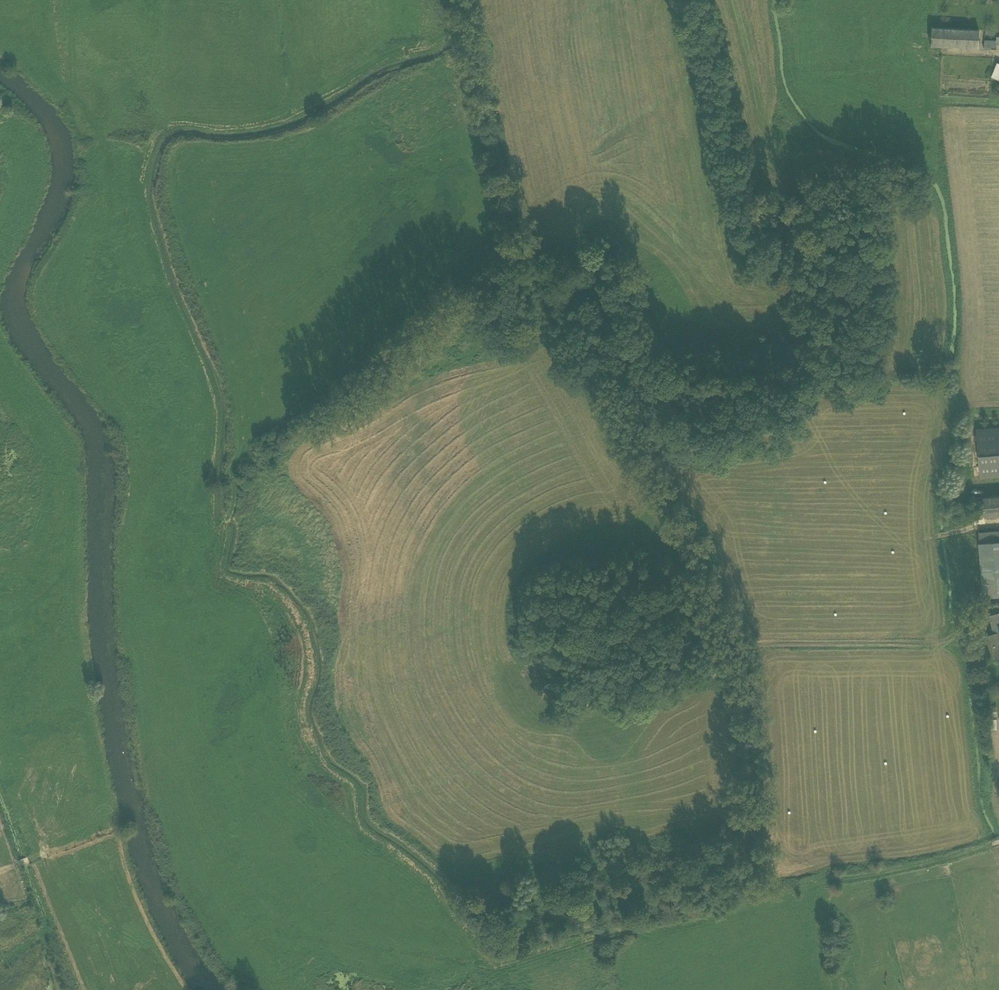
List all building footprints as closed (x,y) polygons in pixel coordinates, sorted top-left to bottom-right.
[(930,45),(978,48),(979,30),(931,27),(930,45)] [(996,49),(996,42),(998,42),(998,37),(996,37),(996,41),(984,40),(984,48),(996,49)] [(977,430),(982,477),(998,476),(998,428),(977,430)] [(985,516),(998,515),(998,496),(983,497),(985,516)] [(980,543),(998,541),(998,530),(979,532),(980,543)] [(980,543),(984,597),(998,596),(998,541),(980,543)] [(993,625),(998,624),(998,613),(990,615),(993,625)] [(993,625),(994,633),(982,635),(988,658),(998,656),(998,624),(993,625)] [(998,716),(996,705),(988,707),(989,717),(998,716)] [(998,729),(997,718),(987,719),(988,730),(998,729)]
